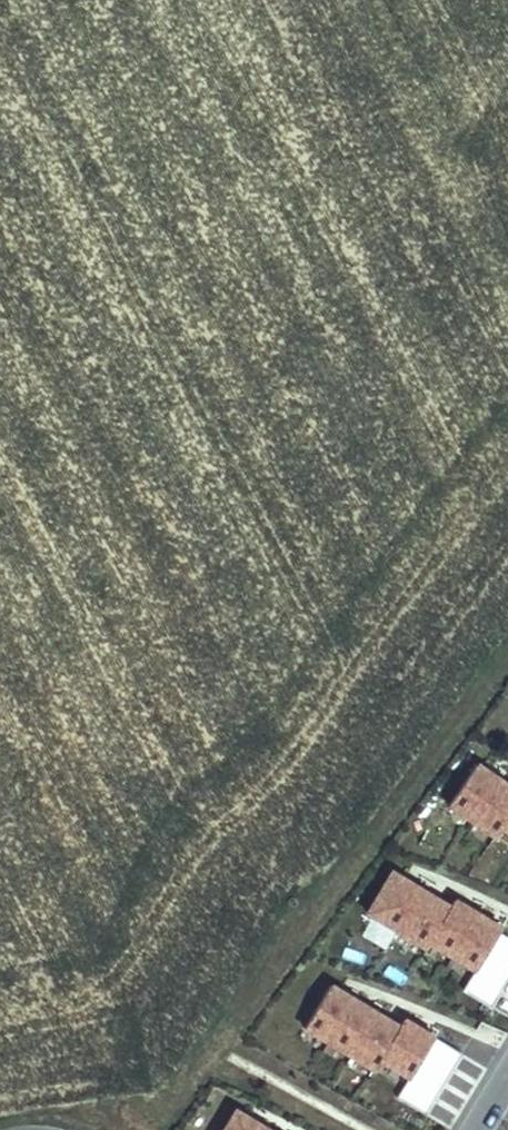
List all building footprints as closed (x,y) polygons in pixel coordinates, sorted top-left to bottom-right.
[(477,765),(449,806),(494,837),(501,827),(507,832),(507,786),(477,765)] [(499,933),(502,929),(455,900),(450,907),(392,872),(368,913),(427,949),(430,943),(475,971),(463,991),(491,1008),(507,980),(507,938),(499,933)] [(426,1115),(462,1054),(404,1019),(400,1027),(331,986),(305,1029),(375,1071),(381,1061),(409,1078),(397,1098),(426,1115)] [(236,1110),(224,1129),(269,1129),(236,1110)]
